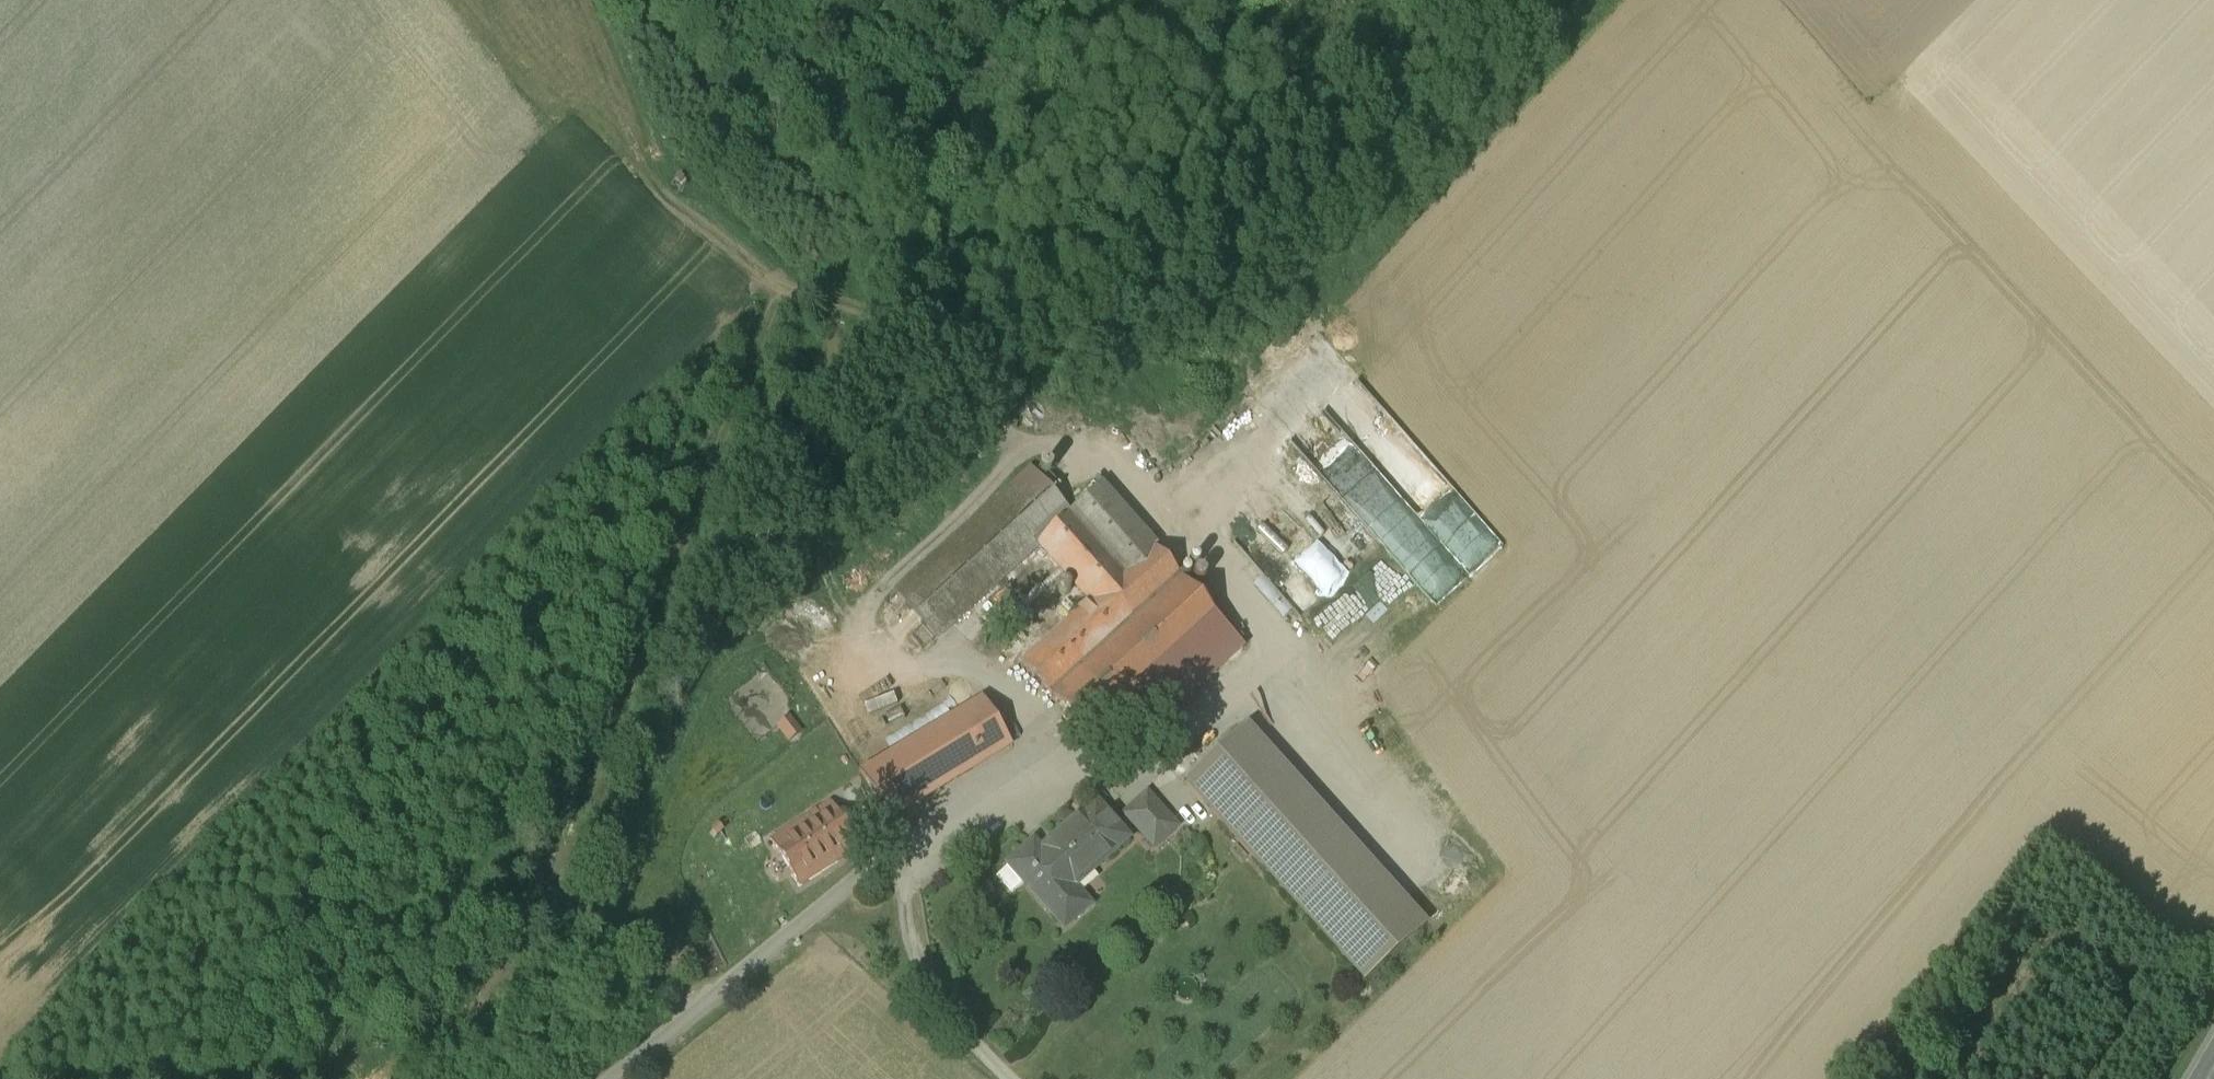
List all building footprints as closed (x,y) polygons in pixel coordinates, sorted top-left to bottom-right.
[(1102,615),(1033,678),(1097,748),(1151,698),(1179,730),(1260,656),(1114,498),(1083,526),(1042,482),(909,604),(956,655),(1055,565),(1102,615)] [(985,704),(864,776),(892,825),(1014,752),(985,704)] [(1259,731),(1194,789),(1372,985),(1437,926),(1259,731)] [(860,856),(820,790),(764,824),(804,890),(860,856)] [(1155,796),(1128,820),(1162,860),(1189,836),(1155,796)] [(1141,851),(1103,805),(1047,852),(1042,846),(1009,873),(1068,944),(1097,919),(1081,900),(1141,851)]
